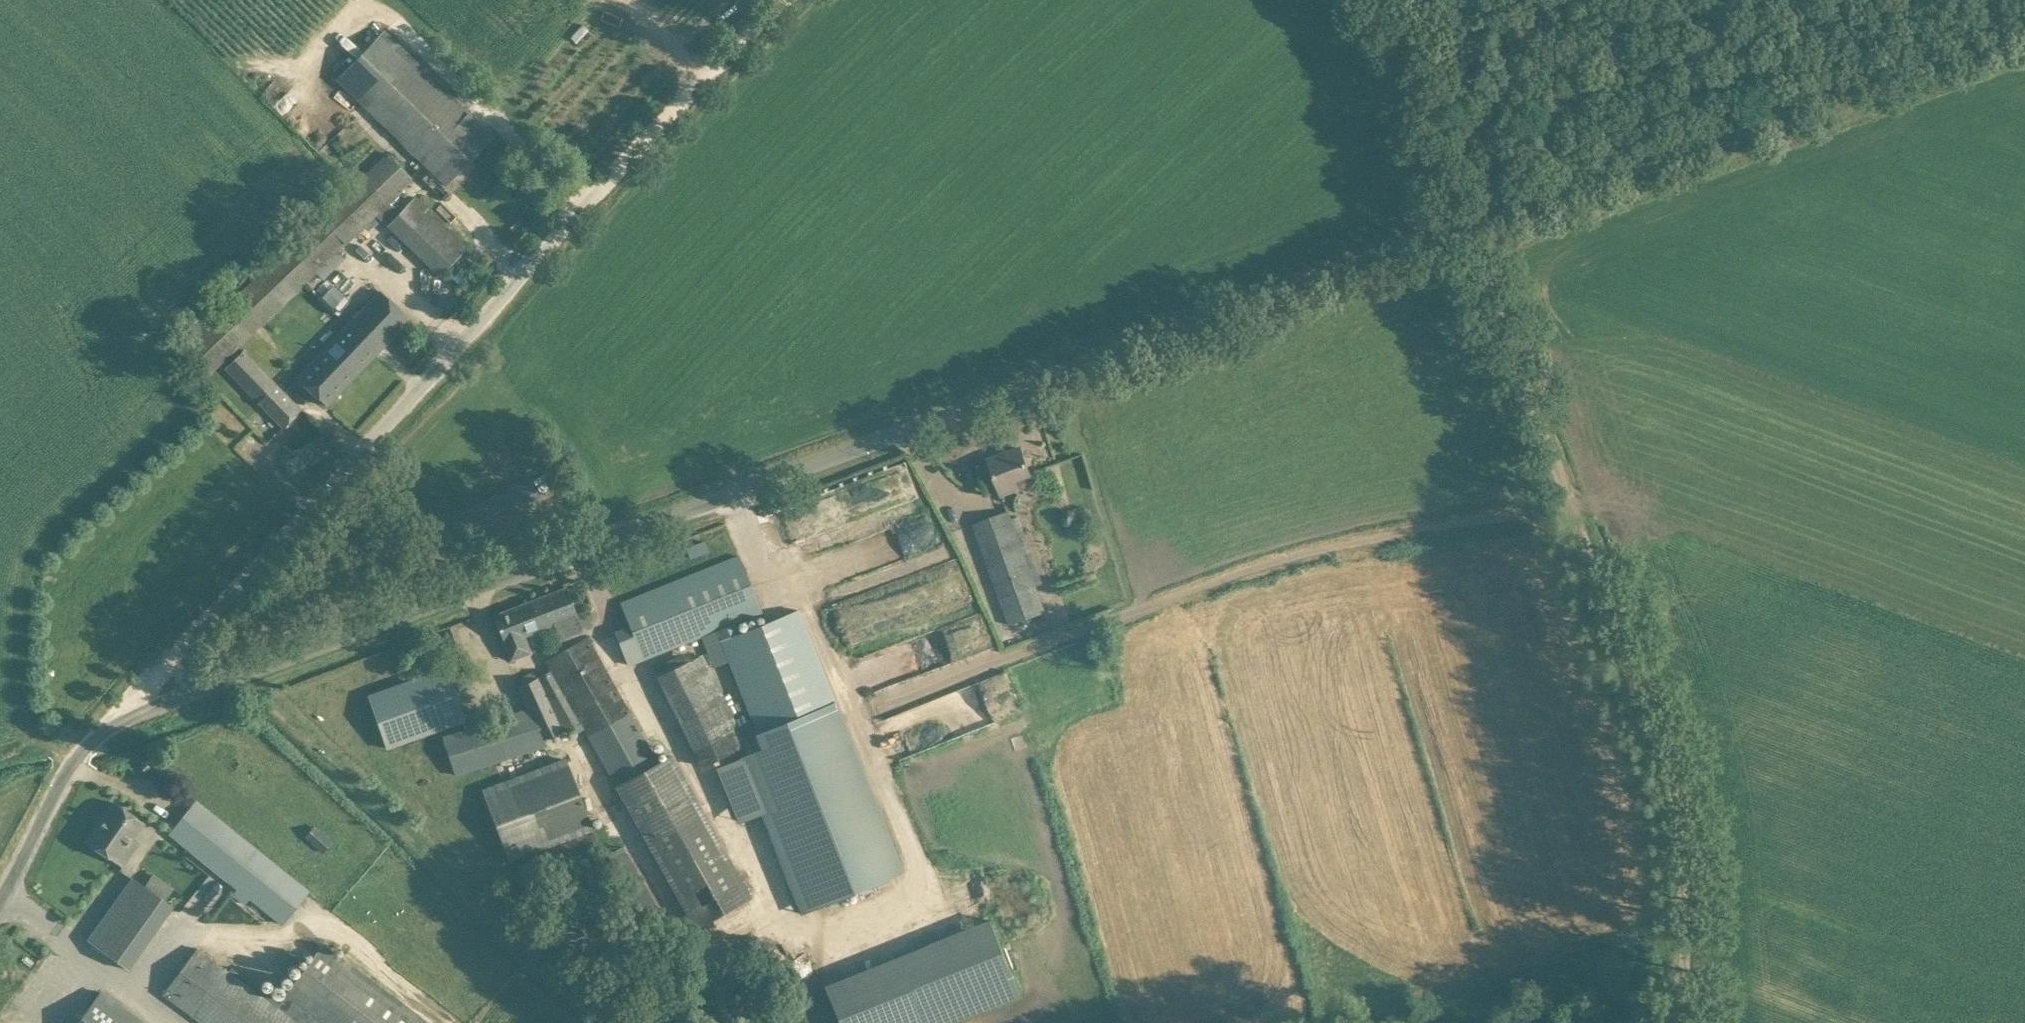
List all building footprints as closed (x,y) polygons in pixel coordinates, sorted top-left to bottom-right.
[(445,185),(493,136),(478,122),(385,29),(335,79),(445,185)] [(184,348),(180,351),(206,378),(209,375),(317,273),(321,276),(329,268),(325,264),(377,215),(385,223),(398,211),(390,202),(414,181),(387,153),(184,348)] [(439,275),(467,246),(415,196),(388,225),(425,261),(439,275)] [(326,405),(409,319),(395,305),(380,290),(298,377),(312,391),(326,405)] [(236,358),(225,368),(269,413),(283,427),(301,410),(246,353),(247,352),(244,349),(236,358)] [(1001,496),(1020,489),(1017,480),(1031,475),(1028,466),(1021,448),(988,459),(995,478),(1001,496)] [(463,535),(537,495),(528,478),(454,518),(463,535)] [(1063,511),(1061,518),(1064,524),(1069,526),(1074,523),(1076,517),(1074,511),(1069,509),(1063,511)] [(1009,624),(1043,611),(1007,511),(973,523),(1009,624)] [(687,547),(691,556),(707,549),(703,541),(687,547)] [(615,632),(623,650),(628,664),(716,630),(757,734),(764,752),(741,761),(761,812),(787,878),(801,913),(902,873),(835,703),(798,610),(739,633),(734,622),(760,612),(746,574),(738,556),(622,602),(631,625),(615,632)] [(582,631),(565,588),(492,615),(500,634),(510,660),(530,652),(524,635),(556,623),(562,639),(582,631)] [(651,752),(587,636),(545,660),(551,671),(518,687),(526,706),(542,740),(580,723),(612,780),(695,929),(750,898),(669,753),(658,761),(651,752)] [(701,652),(658,671),(698,762),(741,743),(701,652)] [(387,748),(464,720),(445,667),(368,695),(387,748)] [(526,706),(495,720),(507,758),(542,740),(526,706)] [(455,775),(507,758),(495,720),(442,737),(455,775)] [(508,860),(591,829),(565,759),(482,791),(508,860)] [(761,812),(741,761),(719,770),(739,821),(761,812)] [(196,801),(170,833),(185,846),(238,888),(232,895),(244,905),(250,897),(283,924),(309,891),(309,890),(310,890),(211,813),(196,801)] [(123,866),(133,851),(127,846),(143,822),(114,802),(86,841),(123,866)] [(323,852),(334,841),(317,826),(307,838),(323,852)] [(173,888),(153,873),(145,887),(132,878),(87,940),(103,952),(128,970),(174,906),(166,899),(173,888)] [(825,981),(841,1022),(949,1022),(1023,995),(994,918),(825,981)] [(163,994),(202,1022),(426,1022),(323,946),(285,994),(279,1002),(232,967),(229,971),(198,948),(163,994)] [(77,1022),(142,1022),(100,991),(77,1022)]
